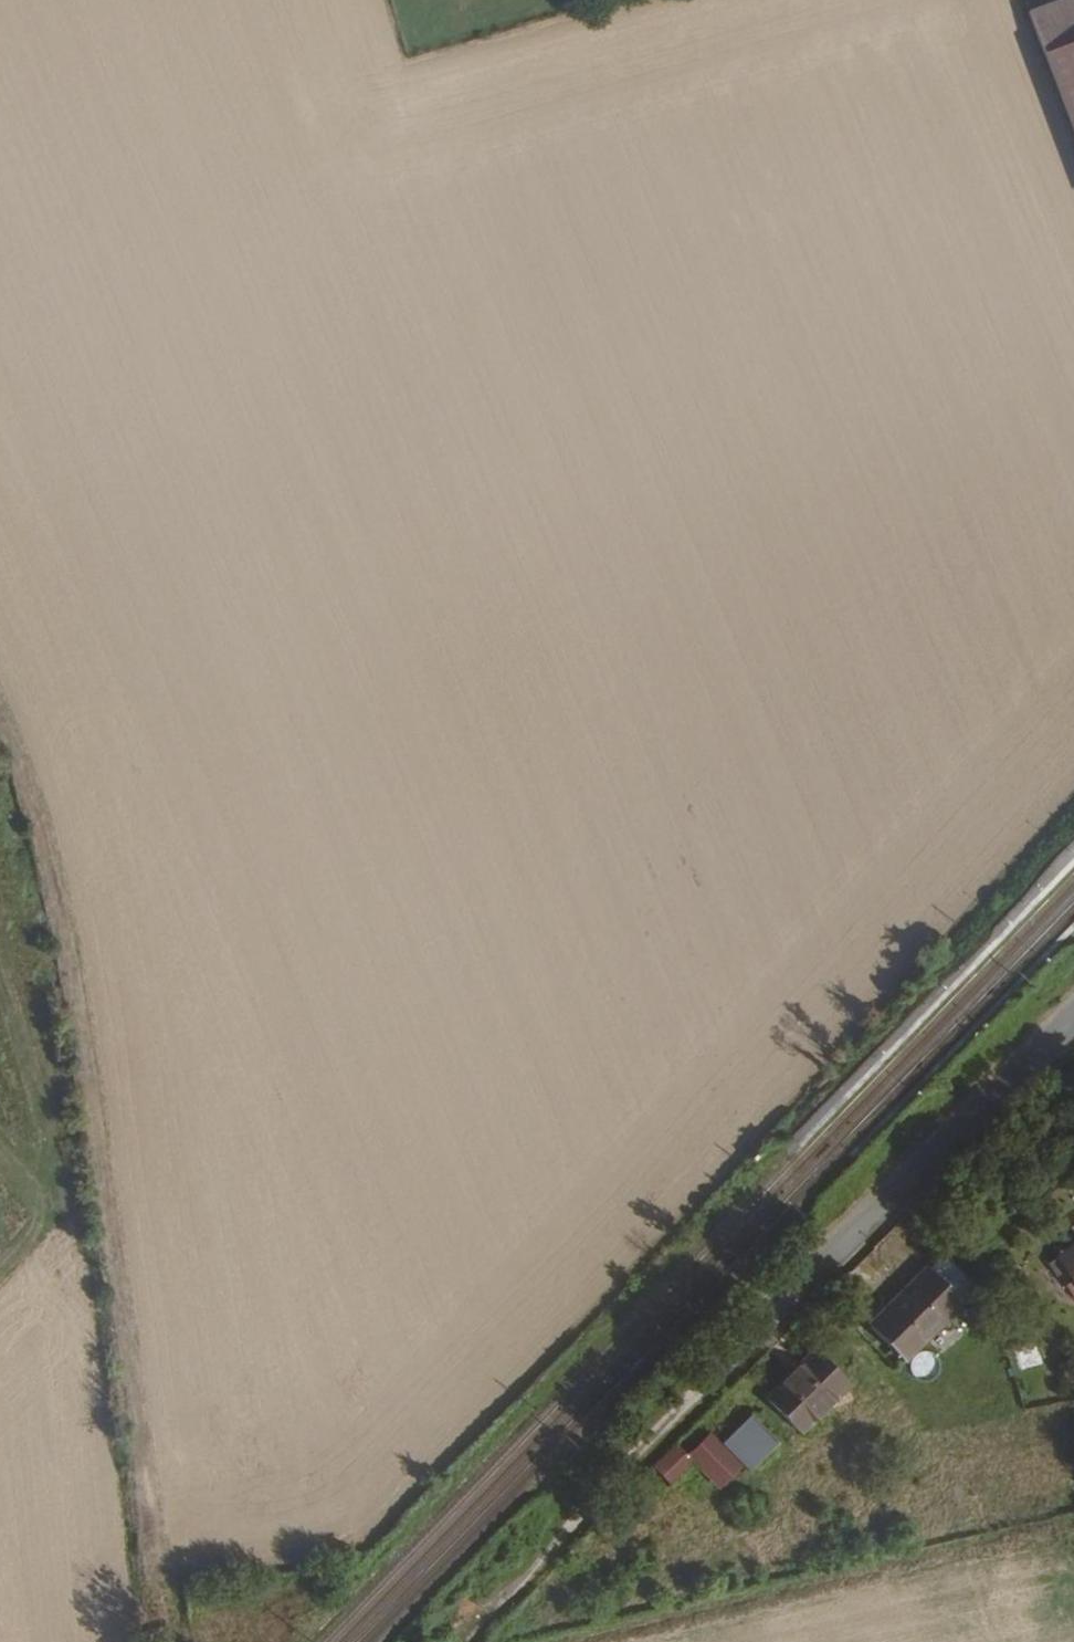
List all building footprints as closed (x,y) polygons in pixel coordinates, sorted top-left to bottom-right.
[(1073,51),(1073,0),(1025,19),(1042,63),(1073,51)] [(1042,63),(1073,147),(1073,51),(1042,63)] [(1064,1145),(1070,1170),(1073,1169),(1073,1142),(1064,1145)] [(948,1201),(934,1187),(927,1194),(941,1209),(948,1201)] [(1056,1257),(1073,1284),(1073,1246),(1056,1257)] [(956,1309),(973,1290),(943,1261),(869,1332),(903,1365),(959,1311),(956,1309)] [(1041,1340),(1015,1346),(1022,1372),(1048,1365),(1041,1340)] [(848,1392),(814,1357),(765,1405),(799,1440),(848,1392)] [(752,1471),(781,1444),(754,1415),(725,1442),(752,1471)] [(714,1431),(688,1453),(679,1443),(652,1465),(670,1487),(697,1464),(720,1491),(746,1469),(714,1431)]
